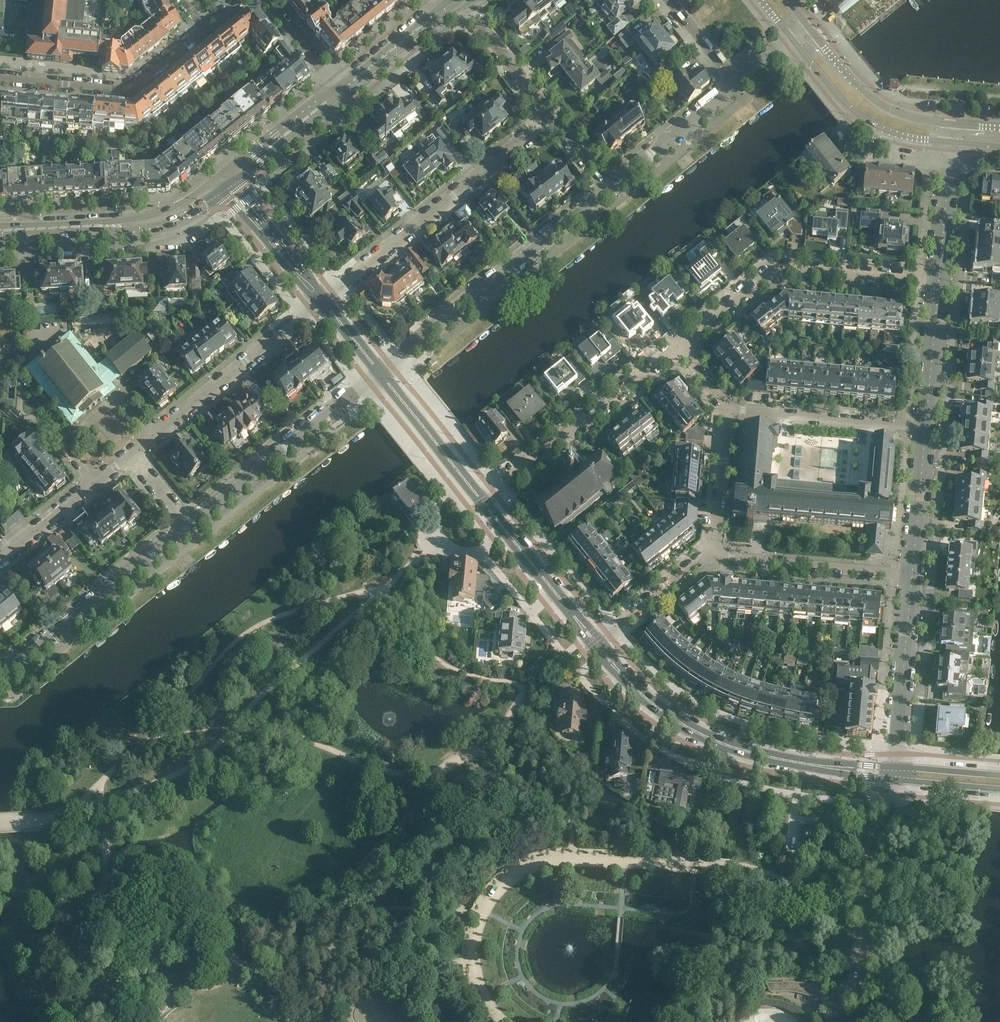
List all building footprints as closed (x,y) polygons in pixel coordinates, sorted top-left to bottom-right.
[(86,0),(48,0),(44,45),(29,43),(27,58),(53,61),(53,62),(61,63),(61,62),(72,63),(73,55),(100,58),(101,42),(102,35),(98,31),(70,28),(70,25),(83,27),(86,0)] [(171,10),(169,7),(168,5),(167,1),(166,0),(163,0),(145,7),(149,16),(150,16),(153,22),(156,22),(159,20),(158,18),(171,11),(171,10)] [(312,0),(290,0),(288,2),(296,12),(312,0)] [(323,9),(327,6),(326,5),(326,3),(325,0),(312,0),(296,12),(305,23),(323,9)] [(373,0),(357,0),(359,3),(375,23),(385,15),(373,0)] [(390,0),(373,0),(385,15),(395,6),(390,0)] [(564,0),(523,0),(524,1),(538,19),(539,21),(548,14),(544,10),(552,4),(553,6),(555,5),(556,6),(564,0)] [(614,0),(594,0),(596,2),(596,3),(601,10),(614,0)] [(625,13),(631,8),(628,6),(636,0),(614,0),(601,10),(607,17),(608,17),(611,20),(604,25),(614,37),(633,22),(625,13)] [(538,19),(524,1),(522,3),(521,2),(517,6),(518,8),(513,12),(516,15),(509,21),(519,34),(521,32),(523,35),(525,36),(528,33),(528,31),(526,28),(538,19)] [(375,23),(359,3),(355,5),(353,3),(350,2),(345,6),(349,10),(348,10),(365,31),(375,23)] [(329,17),(323,9),(305,23),(316,36),(331,23),(328,20),(329,17)] [(365,31),(348,10),(341,17),(340,18),(341,19),(356,38),(365,31)] [(173,14),(172,11),(171,11),(158,18),(159,20),(156,22),(153,22),(149,25),(154,30),(159,26),(168,37),(173,33),(172,31),(180,25),(178,22),(175,17),(173,14)] [(257,32),(267,24),(258,14),(258,13),(257,12),(256,11),(255,11),(253,11),(252,11),(251,11),(249,11),(248,12),(238,20),(249,35),(252,39),(258,34),(257,32)] [(356,38),(341,19),(340,21),(339,24),(334,27),(333,29),(347,47),(351,44),(352,42),(356,38)] [(249,35),(238,20),(226,30),(239,46),(243,42),(242,41),(249,35)] [(347,47),(333,29),(334,27),(331,23),(316,36),(331,56),(334,56),(335,57),(347,47)] [(281,42),(277,36),(267,24),(257,32),(258,34),(252,39),(258,46),(254,49),(261,58),(271,50),(281,42)] [(643,53),(665,35),(662,31),(660,31),(655,24),(649,28),(648,27),(638,35),(639,37),(637,38),(633,41),(634,43),(643,53)] [(168,37),(159,26),(154,30),(149,25),(141,32),(155,47),(168,37)] [(542,42),(552,35),(547,29),(538,37),(542,42)] [(239,46),(226,30),(213,40),(228,58),(236,52),(234,50),(239,46)] [(155,47),(141,32),(138,31),(129,39),(144,56),(155,47)] [(578,64),(564,46),(574,37),(569,32),(552,45),(557,51),(551,55),(554,59),(547,63),(551,71),(558,68),(559,68),(560,67),(566,74),(578,64)] [(633,41),(637,38),(632,33),(621,41),(627,49),(634,43),(633,41)] [(669,52),(674,48),(668,41),(669,39),(665,35),(643,53),(652,64),(653,65),(656,62),(658,61),(659,62),(670,54),(669,52)] [(144,56),(129,39),(121,45),(121,47),(121,50),(122,50),(134,64),(144,56)] [(228,58),(213,40),(201,50),(214,66),(219,63),(220,64),(228,58)] [(111,72),(114,47),(107,46),(107,45),(104,42),(101,42),(100,58),(99,65),(103,66),(102,71),(111,72)] [(274,54),(285,45),(282,42),(281,42),(271,50),(274,54)] [(310,77),(288,50),(285,45),(274,54),(283,65),(279,68),(289,80),(290,79),(296,87),(302,82),(303,82),(310,77)] [(134,64),(122,50),(121,50),(121,47),(114,47),(111,72),(120,72),(120,68),(128,69),(134,64)] [(214,66),(201,50),(189,60),(203,78),(211,72),(210,70),(214,66)] [(484,69),(474,58),(473,58),(475,60),(471,63),(469,62),(470,61),(469,61),(465,64),(457,54),(455,55),(451,51),(446,55),(448,57),(441,62),(459,85),(466,79),(463,75),(466,73),(467,74),(473,69),(478,74),(484,69)] [(203,78),(189,60),(176,70),(189,86),(194,82),(196,84),(203,78)] [(459,85),(441,62),(435,68),(433,66),(428,70),(432,74),(430,76),(438,86),(434,89),(435,90),(436,91),(432,95),(431,93),(430,94),(439,105),(445,100),(441,95),(447,90),(446,88),(449,86),(452,90),(459,85)] [(652,80),(663,71),(656,62),(653,65),(652,64),(644,70),(652,80)] [(598,78),(586,63),(581,67),(578,64),(566,74),(572,81),(570,84),(575,91),(578,89),(581,93),(596,81),(599,78),(598,78)] [(296,87),(290,79),(289,80),(279,68),(277,69),(278,70),(267,78),(283,99),(284,98),(292,91),(292,90),(296,87)] [(699,92),(710,84),(698,69),(690,75),(688,72),(680,78),(675,72),(665,79),(677,93),(678,92),(688,105),(701,94),(699,92)] [(189,86),(176,70),(164,80),(179,98),(186,92),(185,90),(189,86)] [(604,84),(611,78),(606,72),(598,78),(599,78),(596,81),(602,85),(604,84)] [(232,81),(229,77),(224,80),(228,85),(230,83),(232,81)] [(283,99),(267,78),(266,77),(252,89),(254,91),(269,110),(270,109),(270,110),(283,99)] [(179,98),(164,80),(151,90),(165,106),(169,103),(171,104),(179,98)] [(901,88),(900,86),(897,83),(890,83),(886,86),(890,91),(897,92),(901,88)] [(165,106),(151,90),(139,100),(151,115),(154,118),(162,111),(161,110),(165,106)] [(501,110),(506,106),(506,105),(510,102),(501,90),(496,95),(499,98),(494,102),(493,101),(488,106),(485,102),(478,108),(495,129),(502,124),(503,126),(508,122),(504,117),(505,116),(501,111),(502,111),(501,110)] [(269,110),(254,91),(243,100),(257,116),(262,113),(264,114),(269,110)] [(15,122),(17,98),(3,96),(2,115),(2,117),(3,119),(8,119),(7,122),(9,122),(10,124),(13,124),(14,122),(15,122)] [(410,115),(415,111),(419,116),(424,112),(415,102),(405,110),(399,102),(398,103),(394,97),(389,101),(390,103),(384,109),(401,130),(408,125),(405,121),(411,116),(410,115)] [(28,124),(30,99),(17,98),(15,122),(16,122),(17,124),(20,124),(21,123),(28,124)] [(257,116),(243,100),(240,103),(236,98),(231,102),(230,104),(233,108),(248,127),(254,122),(254,119),(257,116)] [(41,125),(43,100),(30,99),(28,124),(35,124),(37,126),(39,127),(40,125),(41,125)] [(54,126),(56,102),(43,100),(41,125),(42,125),(43,127),(45,127),(47,126),(54,126)] [(151,115),(139,100),(133,105),(127,104),(126,126),(136,127),(151,115)] [(604,108),(598,100),(588,107),(595,116),(604,108)] [(644,122),(640,116),(647,110),(639,100),(623,112),(625,114),(615,122),(619,127),(626,136),(637,128),(639,129),(642,129),(644,127),(644,125),(644,123),(644,122)] [(110,125),(112,103),(95,101),(95,106),(93,125),(94,125),(105,126),(105,124),(110,125)] [(67,127),(69,103),(56,102),(54,126),(61,127),(62,129),(64,129),(65,127),(67,127)] [(79,129),(81,104),(69,103),(67,127),(68,128),(69,129),(71,129),(72,128),(79,129)] [(125,128),(126,126),(127,104),(112,103),(110,125),(115,125),(115,127),(125,128)] [(93,125),(95,106),(81,104),(79,129),(86,129),(87,131),(90,131),(91,130),(93,130),(94,125),(93,125)] [(248,127),(233,108),(224,116),(237,133),(240,131),(242,131),(248,127)] [(495,129),(478,108),(471,113),(474,117),(468,122),(469,123),(464,127),(461,123),(456,127),(465,137),(463,139),(464,139),(469,135),(470,135),(475,131),(475,132),(476,131),(480,136),(481,136),(485,141),(490,137),(488,135),(495,129)] [(401,130),(384,109),(377,114),(375,112),(370,116),(375,121),(374,122),(380,130),(370,138),(378,149),(383,145),(379,140),(385,136),(385,137),(391,132),(394,136),(401,130)] [(237,133),(224,116),(211,126),(226,144),(231,140),(231,138),(237,133)] [(619,142),(626,136),(619,127),(615,122),(604,131),(601,127),(592,134),(609,155),(622,145),(619,142)] [(226,144),(211,126),(209,123),(196,134),(213,155),(226,144)] [(447,141),(438,130),(432,135),(439,143),(439,142),(441,145),(447,141)] [(213,155),(196,134),(183,144),(200,165),(213,155)] [(849,173),(835,156),(821,139),(806,152),(833,186),(849,173)] [(363,158),(350,142),(347,144),(344,140),(332,150),(339,158),(337,160),(343,168),(345,166),(349,170),(356,165),(355,164),(363,158)] [(455,166),(447,157),(448,156),(447,156),(449,155),(441,145),(439,142),(439,143),(422,156),(434,172),(442,166),(443,167),(447,172),(455,166)] [(200,165),(183,144),(173,152),(190,173),(200,165)] [(190,173),(173,152),(163,160),(164,162),(180,181),(190,173)] [(382,165),(373,155),(366,160),(375,170),(376,170),(382,165)] [(434,172),(422,156),(405,170),(417,186),(418,185),(419,186),(424,182),(423,181),(434,172)] [(395,170),(387,161),(382,165),(389,175),(395,170)] [(539,170),(532,161),(526,165),(534,174),(539,170)] [(180,181),(164,162),(157,168),(157,171),(170,189),(180,181)] [(132,192),(131,169),(131,165),(127,165),(127,167),(117,167),(119,193),(120,193),(122,195),(125,194),(126,193),(126,192),(127,192),(132,192)] [(302,204),(325,186),(338,176),(330,165),(320,173),(321,174),(319,175),(317,173),(315,173),(310,176),(307,171),(299,178),(302,182),(287,194),(293,202),(296,200),(297,202),(299,201),(302,204)] [(389,175),(382,165),(376,170),(384,179),(389,175)] [(553,197),(541,183),(534,174),(526,165),(521,169),(529,179),(532,176),(536,181),(530,185),(526,180),(516,188),(520,193),(520,194),(529,205),(531,204),(536,211),(553,197)] [(119,193),(117,167),(117,166),(113,166),(113,168),(100,169),(101,194),(102,194),(104,196),(107,195),(109,194),(110,194),(110,193),(119,193)] [(101,194),(100,169),(99,167),(96,167),(96,169),(86,169),(86,168),(84,168),(86,195),(87,195),(88,195),(90,196),(92,196),(94,194),(101,194)] [(575,183),(565,170),(564,171),(560,167),(541,183),(553,197),(563,189),(566,192),(575,185),(574,183),(575,183)] [(888,193),(889,180),(888,180),(889,169),(866,167),(865,183),(857,182),(856,194),(872,195),(872,192),(888,193)] [(86,195),(84,168),(82,168),(82,169),(73,170),(73,168),(71,169),(73,195),(74,195),(74,196),(76,197),(79,197),(80,195),(81,195),(86,195)] [(146,193),(145,168),(131,169),(132,192),(133,192),(136,192),(138,194),(146,193)] [(170,189),(157,171),(157,168),(145,168),(146,193),(155,192),(156,190),(161,190),(163,192),(167,192),(170,189)] [(59,198),(57,169),(53,170),(54,171),(43,172),(45,199),(59,198)] [(73,195),(71,169),(68,169),(68,170),(59,171),(59,169),(57,169),(59,198),(65,198),(67,196),(73,195)] [(911,195),(913,182),(914,172),(889,169),(888,180),(889,180),(888,193),(901,194),(901,196),(909,197),(909,195),(911,195)] [(28,200),(27,172),(9,173),(10,177),(11,200),(28,200)] [(45,199),(43,172),(27,172),(28,200),(45,199)] [(10,177),(2,178),(0,180),(0,183),(0,201),(11,200),(10,177)] [(992,179),(992,180),(983,180),(981,196),(990,197),(990,201),(999,202),(999,179),(992,179)] [(334,206),(325,195),(328,193),(326,191),(327,190),(325,186),(302,204),(304,207),(302,208),(304,211),(305,212),(303,213),(308,219),(310,218),(323,208),(327,212),(334,206)] [(394,207),(397,204),(397,203),(396,203),(391,198),(394,195),(389,188),(378,197),(375,194),(368,200),(385,221),(392,215),(394,217),(399,213),(394,207)] [(504,208),(506,206),(500,197),(497,199),(491,192),(485,197),(482,193),(476,197),(482,205),(479,207),(486,215),(488,213),(495,222),(507,212),(504,208)] [(347,212),(350,209),(356,204),(360,201),(354,195),(341,205),(347,212)] [(792,219),(779,202),(781,200),(780,199),(777,201),(773,195),(765,201),(770,207),(758,217),(773,235),(778,231),(779,232),(783,229),(782,228),(785,226),(793,236),(802,237),(802,227),(798,221),(795,222),(793,220),(793,219),(792,219)] [(364,213),(356,204),(350,209),(358,218),(359,218),(360,220),(365,216),(363,213),(364,213)] [(477,239),(464,223),(474,215),(466,205),(450,218),(458,228),(447,237),(460,255),(467,249),(466,248),(477,239)] [(890,222),(890,217),(861,214),(860,228),(879,230),(878,246),(904,248),(907,223),(890,222)] [(846,233),(848,216),(836,215),(835,221),(828,220),(828,223),(814,221),(813,232),(827,234),(828,239),(828,240),(836,241),(837,232),(846,233)] [(350,247),(370,231),(364,225),(358,229),(348,217),(342,222),(346,228),(330,241),(336,248),(345,241),(350,247)] [(755,244),(745,232),(750,227),(743,218),(726,231),(732,238),(724,244),(736,259),(755,244)] [(999,225),(997,224),(997,225),(994,225),(994,229),(979,228),(978,232),(976,232),(975,242),(977,242),(977,241),(999,244),(999,225)] [(460,255),(447,237),(444,234),(437,239),(432,243),(427,237),(421,242),(442,268),(453,259),(454,260),(460,255)] [(977,241),(977,242),(976,255),(999,258),(999,244),(977,241)] [(229,262),(224,255),(226,254),(226,251),(221,245),(219,245),(201,259),(214,274),(218,271),(219,273),(219,272),(220,273),(224,269),(224,268),(223,267),(229,262)] [(721,272),(710,259),(711,258),(712,260),(717,256),(709,246),(699,254),(705,261),(689,274),(701,288),(721,272)] [(417,276),(421,274),(422,275),(428,270),(411,249),(405,254),(410,260),(406,263),(410,267),(393,281),(407,298),(407,299),(408,300),(413,295),(412,295),(424,285),(417,276)] [(976,255),(974,255),(972,269),(986,270),(985,274),(992,275),(995,276),(997,276),(999,276),(999,258),(976,255)] [(186,287),(185,261),(183,261),(181,260),(177,260),(176,261),(168,262),(168,274),(164,275),(164,288),(186,287)] [(148,279),(147,266),(142,267),(142,263),(134,264),(134,262),(132,261),(128,261),(127,262),(127,264),(124,264),(126,291),(135,290),(135,287),(143,286),(146,285),(146,279),(148,279)] [(126,291),(124,264),(122,264),(122,263),(120,262),(117,262),(115,263),(115,265),(107,265),(107,269),(101,269),(102,282),(104,282),(104,288),(116,288),(116,291),(126,291)] [(82,283),(81,270),(76,270),(76,267),(68,267),(67,265),(61,266),(61,268),(58,268),(60,295),(69,294),(69,290),(77,290),(77,288),(80,288),(80,283),(82,283)] [(60,295),(58,268),(55,268),(55,266),(49,266),(49,268),(41,269),(41,272),(35,272),(36,285),(39,285),(39,290),(42,290),(42,292),(50,291),(50,295),(60,295)] [(200,280),(199,267),(192,268),(192,280),(200,280)] [(20,278),(14,278),(14,275),(8,275),(8,270),(0,271),(0,291),(14,290),(15,295),(20,295),(20,278)] [(250,288),(258,281),(251,273),(250,273),(250,272),(249,272),(248,271),(247,271),(246,271),(245,271),(244,271),(243,272),(242,273),(242,274),(241,275),(241,276),(242,277),(242,278),(243,279),(232,288),(237,295),(236,296),(239,300),(252,290),(250,288)] [(226,284),(235,277),(231,273),(223,280),(226,284)] [(407,298),(393,281),(392,280),(391,281),(386,280),(381,275),(366,287),(366,288),(365,289),(364,288),(356,295),(361,302),(369,295),(371,297),(373,296),(377,302),(378,303),(379,303),(380,304),(381,304),(390,305),(391,305),(399,306),(399,305),(407,299),(407,298)] [(668,301),(673,297),(677,302),(683,297),(669,279),(652,292),(659,302),(654,306),(656,309),(659,313),(663,318),(671,312),(664,303),(668,300),(668,301)] [(259,299),(266,292),(264,289),(264,287),(261,283),(259,283),(258,281),(250,288),(252,290),(239,300),(248,311),(260,301),(259,299)] [(277,306),(277,305),(266,292),(259,299),(260,301),(248,311),(251,315),(252,314),(258,321),(269,312),(270,312),(270,313),(271,314),(272,314),(273,314),(274,314),(275,314),(276,313),(277,313),(277,312),(278,311),(278,310),(278,309),(278,308),(278,307),(277,306)] [(999,300),(999,297),(998,296),(995,295),(993,295),(991,295),(990,294),(990,295),(988,295),(987,299),(972,297),(972,302),(970,301),(969,311),(999,314),(999,300)] [(788,321),(790,296),(783,295),(778,299),(778,301),(765,311),(776,324),(781,320),(788,321)] [(802,322),(804,297),(803,297),(802,295),(795,295),(795,296),(790,296),(788,321),(802,322)] [(816,323),(818,298),(817,298),(816,297),(809,296),(809,298),(804,297),(802,322),(816,323)] [(829,325),(832,300),(831,300),(830,298),(823,297),(823,299),(818,298),(816,323),(829,325)] [(843,326),(846,301),(845,301),(844,299),(837,298),(837,300),(832,300),(829,325),(843,326)] [(857,327),(859,302),(858,302),(858,300),(851,300),(850,301),(846,301),(843,326),(857,327)] [(871,328),(873,303),(872,303),(872,302),(864,301),(864,303),(859,302),(857,327),(871,328)] [(885,330),(887,305),(886,305),(885,303),(878,302),(878,304),(873,303),(871,328),(885,330)] [(900,320),(901,313),(902,312),(902,308),(901,307),(901,306),(900,306),(899,304),(892,303),(892,305),(887,305),(885,330),(899,331),(899,329),(902,330),(903,320),(900,320)] [(654,325),(640,308),(635,312),(632,309),(616,322),(629,338),(639,330),(643,334),(654,325)] [(776,324),(765,311),(764,309),(762,310),(760,309),(756,313),(756,315),(751,319),(754,324),(752,326),(760,335),(762,333),(766,338),(770,334),(768,331),(776,324)] [(969,311),(968,321),(970,321),(970,325),(985,326),(984,330),(987,331),(989,331),(992,331),(994,331),(997,330),(997,328),(999,328),(999,314),(969,311)] [(236,337),(230,329),(228,330),(227,328),(230,326),(224,318),(210,329),(224,348),(229,344),(230,345),(234,341),(234,340),(235,339),(234,338),(236,337)] [(224,348),(210,329),(200,337),(214,356),(218,353),(220,353),(224,349),(224,348)] [(619,351),(604,332),(599,336),(598,335),(589,343),(580,351),(592,366),(601,358),(605,363),(620,351),(620,350),(619,351)] [(111,384),(120,376),(121,377),(151,353),(145,345),(149,343),(146,339),(142,341),(137,334),(106,359),(107,360),(97,367),(70,333),(55,345),(54,344),(52,345),(41,354),(43,355),(26,369),(70,423),(71,425),(115,389),(111,384)] [(722,364),(742,349),(733,338),(732,338),(729,335),(723,340),(726,343),(714,352),(715,353),(714,354),(719,361),(721,360),(723,363),(722,364)] [(214,356),(200,337),(189,346),(204,364),(205,363),(206,364),(211,360),(210,359),(214,356)] [(772,349),(764,340),(759,344),(766,353),(772,349)] [(326,367),(320,359),(320,357),(319,354),(317,352),(315,353),(310,347),(307,349),(302,343),(300,345),(297,341),(289,347),(297,357),(293,360),(309,380),(326,367)] [(996,356),(999,356),(999,344),(985,343),(984,355),(969,353),(969,354),(967,355),(967,359),(969,360),(968,367),(995,370),(996,356)] [(204,364),(189,346),(179,354),(186,364),(184,366),(191,373),(193,372),(193,373),(194,372),(196,372),(200,369),(200,367),(204,364)] [(309,380),(293,360),(297,357),(289,347),(281,354),(284,357),(282,359),(287,365),(271,378),(288,399),(304,387),(303,385),(309,380)] [(731,375),(750,360),(742,349),(722,364),(728,372),(729,371),(731,374),(730,374),(731,375)] [(546,377),(544,378),(558,395),(575,381),(579,385),(585,380),(568,359),(563,363),(561,364),(546,377)] [(753,376),(759,371),(750,360),(731,375),(737,383),(738,382),(740,385),(739,385),(743,391),(749,391),(753,391),(753,392),(754,392),(755,379),(753,376)] [(786,389),(788,366),(769,364),(767,380),(766,393),(773,393),(773,387),(777,388),(777,390),(783,390),(783,388),(786,389)] [(799,390),(801,367),(788,366),(786,389),(790,389),(790,391),(796,392),(797,390),(799,390)] [(812,391),(814,368),(801,367),(799,390),(804,390),(803,392),(806,393),(810,393),(810,391),(812,391)] [(865,396),(867,373),(868,368),(854,367),(854,372),(852,395),(857,395),(857,397),(859,397),(863,398),(863,396),(865,396)] [(993,390),(995,370),(968,367),(967,374),(965,375),(965,379),(967,381),(982,382),(981,389),(993,390)] [(825,392),(827,369),(814,368),(812,391),(817,391),(817,393),(823,394),(823,392),(825,392)] [(149,395),(167,380),(159,369),(150,377),(145,371),(135,378),(141,385),(140,385),(140,387),(143,391),(145,391),(146,391),(149,395)] [(839,393),(841,370),(827,369),(825,392),(830,393),(830,395),(836,395),(836,393),(839,393)] [(852,395),(854,372),(841,370),(839,393),(843,394),(843,396),(849,396),(850,394),(852,395)] [(879,397),(881,374),(867,373),(865,396),(870,396),(870,398),(876,399),(876,397),(879,397)] [(893,398),(894,387),(898,387),(899,376),(881,374),(879,397),(883,397),(883,399),(889,400),(889,398),(893,398)] [(166,398),(176,390),(167,380),(149,395),(157,405),(158,405),(159,407),(167,400),(166,398)] [(677,401),(685,395),(681,390),(681,388),(678,384),(676,385),(675,383),(664,393),(663,392),(662,391),(661,390),(660,390),(659,390),(658,390),(657,391),(656,391),(656,392),(655,393),(655,394),(655,395),(655,396),(655,397),(655,398),(665,411),(673,405),(674,405),(677,403),(677,401)] [(265,412),(255,400),(253,397),(243,384),(237,389),(244,399),(238,403),(230,409),(248,432),(256,425),(254,423),(260,418),(259,416),(265,412)] [(523,424),(543,408),(529,391),(509,406),(511,408),(506,412),(518,426),(522,422),(523,424)] [(687,412),(694,407),(690,401),(690,399),(687,396),(685,396),(685,395),(677,401),(677,403),(674,405),(673,405),(665,411),(675,422),(682,416),(683,417),(686,414),(687,412)] [(990,425),(992,404),(980,403),(979,410),(964,409),(963,409),(962,410),(962,415),(963,416),(964,416),(963,423),(990,425)] [(683,434),(703,418),(699,413),(699,411),(696,407),(694,407),(687,412),(686,414),(683,417),(682,416),(675,422),(680,429),(679,429),(683,434)] [(662,413),(659,408),(658,409),(656,408),(653,411),(658,417),(662,413)] [(248,432),(230,409),(222,416),(216,421),(209,412),(202,417),(212,429),(213,429),(215,432),(224,444),(230,440),(232,441),(238,436),(240,438),(248,432)] [(508,436),(500,427),(505,421),(501,418),(499,416),(495,411),(475,428),(483,437),(486,435),(494,445),(494,446),(494,447),(502,441),(504,441),(507,439),(506,437),(508,436)] [(657,431),(646,416),(641,411),(636,415),(635,415),(631,417),(631,419),(630,420),(636,428),(638,428),(639,430),(639,432),(645,439),(652,434),(653,435),(657,431)] [(645,439),(639,432),(639,430),(638,428),(636,428),(630,420),(619,429),(634,448),(645,439)] [(891,530),(893,510),(890,509),(890,507),(888,507),(893,451),(874,449),(871,449),(867,492),(861,492),(860,501),(845,499),(845,503),(788,498),(789,494),(775,493),(775,484),(769,483),(770,477),(768,475),(771,447),(776,448),(778,431),(778,426),(772,425),(772,427),(768,426),(768,425),(750,423),(750,424),(745,424),(745,428),(743,428),(737,493),(735,493),(732,518),(733,518),(734,520),(735,518),(746,519),(746,522),(753,522),(754,520),(762,521),(763,518),(869,528),(866,552),(868,552),(868,555),(879,556),(880,553),(882,553),(884,529),(891,530)] [(989,439),(990,425),(963,423),(962,437),(989,439)] [(704,436),(704,431),(704,430),(702,430),(700,429),(699,429),(698,428),(696,427),(692,430),(692,435),(687,435),(686,441),(691,441),(692,436),(704,436)] [(634,448),(619,429),(618,430),(616,429),(612,432),(612,434),(607,438),(613,446),(613,448),(615,450),(616,450),(623,458),(628,455),(627,454),(634,448)] [(40,448),(37,444),(40,441),(39,440),(35,435),(34,434),(32,435),(30,433),(24,438),(25,439),(15,447),(16,448),(13,450),(19,457),(17,458),(21,463),(39,449),(40,448)] [(210,467),(200,455),(201,454),(192,442),(188,445),(180,435),(173,441),(180,450),(173,456),(174,457),(170,460),(177,469),(181,466),(190,478),(197,473),(199,476),(210,467)] [(893,451),(894,443),(891,442),(892,436),(875,435),(875,438),(874,438),(873,442),(874,442),(874,449),(893,451)] [(987,460),(989,439),(962,437),(961,444),(960,444),(959,445),(959,449),(960,450),(960,451),(975,452),(975,459),(987,460)] [(702,458),(702,454),(703,448),(690,447),(691,441),(686,441),(682,441),(682,445),(677,444),(676,466),(701,468),(701,465),(704,464),(704,459),(702,458)] [(29,474),(47,459),(48,458),(43,452),(42,453),(39,449),(21,463),(29,474)] [(612,494),(612,491),(610,489),(611,488),(610,486),(620,478),(599,452),(586,463),(584,460),(580,463),(573,454),(572,455),(572,454),(563,461),(564,462),(563,462),(567,468),(565,470),(567,473),(539,496),(539,495),(535,499),(537,502),(534,504),(555,530),(558,528),(560,531),(565,528),(564,527),(605,495),(606,496),(609,496),(612,494)] [(38,484),(56,469),(57,469),(52,462),(51,463),(47,459),(29,474),(38,484)] [(702,478),(703,473),(701,472),(701,468),(676,466),(675,480),(700,482),(700,479),(702,478)] [(65,483),(64,481),(65,480),(64,479),(65,479),(60,473),(59,473),(56,469),(38,484),(40,487),(39,489),(44,495),(46,494),(46,495),(56,487),(58,490),(65,483)] [(638,478),(630,469),(626,472),(633,482),(638,478)] [(649,478),(643,471),(640,474),(645,480),(649,478)] [(984,495),(985,481),(986,474),(974,473),(973,480),(958,479),(957,479),(956,480),(955,485),(956,486),(957,486),(957,493),(984,495)] [(642,483),(638,478),(633,482),(637,487),(642,483)] [(701,492),(701,490),(702,487),(700,486),(700,482),(675,480),(673,501),(685,502),(685,501),(698,502),(699,493),(701,492)] [(415,516),(427,507),(412,488),(413,487),(410,483),(409,484),(407,482),(394,493),(405,506),(401,510),(419,532),(424,527),(415,516)] [(630,492),(637,487),(633,482),(626,487),(630,492)] [(140,516),(129,501),(130,500),(126,494),(124,496),(116,486),(110,491),(118,501),(106,511),(120,529),(127,523),(129,525),(135,520),(137,520),(140,518),(140,516)] [(619,501),(626,495),(622,490),(615,496),(619,501)] [(982,509),(984,495),(957,493),(955,506),(982,509)] [(607,511),(615,504),(611,499),(603,506),(607,511)] [(697,525),(697,520),(684,519),(685,513),(685,507),(685,502),(673,501),(673,503),(677,503),(676,513),(675,513),(676,515),(666,523),(681,543),(684,541),(686,541),(690,539),(690,536),(695,532),(696,526),(697,526),(697,525)] [(980,530),(982,509),(955,506),(955,513),(954,513),(953,514),(952,519),(953,520),(954,520),(969,522),(969,529),(980,530)] [(24,516),(17,507),(12,511),(20,520),(24,516)] [(20,520),(12,511),(7,514),(15,524),(20,520)] [(120,529),(106,511),(97,518),(98,520),(95,523),(94,521),(85,511),(70,523),(77,532),(80,529),(93,545),(99,540),(102,544),(120,529)] [(591,524),(600,517),(596,512),(587,519),(591,524)] [(15,524),(7,514),(3,518),(10,528),(15,524)] [(3,518),(0,520),(0,524),(5,531),(10,528),(3,518)] [(681,543),(666,523),(654,532),(670,552),(673,550),(675,550),(678,547),(678,546),(681,543)] [(578,554),(597,538),(588,527),(576,536),(575,536),(569,541),(569,542),(569,543),(568,545),(570,548),(572,547),(578,554)] [(670,552),(654,532),(643,540),(659,561),(662,558),(664,559),(667,556),(667,554),(670,552)] [(70,562),(61,551),(61,552),(59,550),(64,545),(56,535),(49,540),(55,548),(42,559),(60,581),(64,578),(65,575),(71,570),(67,564),(70,562)] [(615,560),(606,549),(597,538),(578,554),(580,556),(579,558),(582,562),(584,562),(588,567),(588,569),(590,573),(593,572),(595,576),(615,560)] [(659,561),(643,540),(632,549),(633,551),(639,558),(642,562),(648,569),(651,567),(652,568),(654,569),(657,566),(657,564),(656,563),(659,561)] [(970,564),(971,550),(975,551),(976,544),(964,543),(963,549),(950,548),(948,562),(970,564)] [(497,587),(483,571),(480,568),(479,567),(478,567),(477,567),(477,564),(460,563),(460,559),(450,558),(449,573),(450,573),(449,585),(455,585),(453,601),(464,602),(464,599),(470,599),(469,602),(478,603),(479,600),(481,600),(482,593),(487,593),(488,593),(490,592),(496,587),(496,588),(497,587)] [(60,581),(42,559),(29,569),(22,562),(15,567),(24,578),(30,573),(32,576),(31,577),(39,587),(42,585),(46,590),(53,584),(55,585),(60,581)] [(604,587),(623,571),(615,560),(595,576),(597,578),(596,580),(598,582),(599,584),(601,583),(604,587)] [(969,578),(970,564),(948,562),(947,576),(969,578)] [(633,586),(631,583),(632,582),(623,571),(604,587),(606,589),(605,591),(606,593),(608,595),(610,594),(613,598),(623,589),(625,592),(633,586)] [(967,592),(969,578),(947,576),(946,590),(960,591),(959,598),(971,599),(972,592),(967,592)] [(0,579),(0,589),(2,592),(3,591),(5,592),(8,589),(0,579)] [(718,610),(721,580),(710,579),(695,591),(707,606),(717,607),(717,609),(718,610)] [(737,611),(740,584),(730,583),(730,581),(721,580),(718,610),(737,611)] [(751,610),(753,585),(748,585),(748,584),(740,583),(740,584),(737,611),(738,611),(746,612),(746,610),(751,610)] [(765,612),(767,587),(762,586),(762,585),(754,584),(754,585),(753,585),(751,610),(751,612),(760,613),(760,611),(765,611),(765,612)] [(779,613),(781,588),(776,587),(776,586),(768,585),(768,587),(767,587),(765,612),(765,611),(765,613),(774,614),(774,612),(779,613)] [(793,614),(795,589),(790,589),(790,587),(782,587),(782,588),(781,588),(779,613),(779,615),(788,615),(788,614),(793,614)] [(807,615),(809,590),(804,590),(804,589),(796,588),(796,589),(795,589),(793,614),(793,616),(802,617),(802,615),(807,615)] [(821,617),(823,592),(818,591),(818,590),(810,589),(810,590),(809,590),(807,615),(806,617),(816,618),(816,616),(821,616),(821,617)] [(835,618),(837,593),(832,592),(832,591),(824,590),(824,592),(823,592),(821,617),(821,616),(820,618),(830,619),(830,617),(835,618)] [(18,605),(13,599),(11,601),(5,592),(3,591),(2,592),(0,593),(0,612),(9,623),(22,613),(20,612),(22,610),(22,609),(22,608),(21,607),(20,606),(19,606),(18,605)] [(697,613),(706,606),(707,606),(695,591),(684,599),(683,599),(683,598),(676,603),(677,604),(677,605),(672,609),(681,621),(686,617),(689,620),(690,622),(699,615),(697,613)] [(849,619),(851,594),(845,594),(846,592),(838,592),(838,593),(837,593),(835,618),(834,620),(844,620),(844,619),(848,619),(849,619)] [(863,620),(865,595),(859,595),(860,594),(852,593),(851,594),(849,619),(848,619),(848,621),(857,622),(858,620),(862,620),(863,620)] [(877,629),(879,606),(884,607),(885,597),(873,596),(873,595),(866,594),(865,595),(863,620),(862,620),(862,628),(877,629)] [(9,623),(0,612),(0,631),(9,623)] [(972,634),(974,620),(976,621),(977,614),(957,612),(956,613),(951,613),(950,618),(943,617),(942,631),(972,634)] [(523,655),(526,626),(516,625),(516,614),(503,613),(502,623),(499,652),(513,654),(513,656),(521,657),(521,654),(523,655)] [(654,648),(672,631),(664,621),(662,622),(659,619),(652,625),(654,628),(644,637),(647,640),(646,642),(648,644),(650,646),(652,646),(654,648)] [(665,659),(682,641),(672,631),(654,648),(657,651),(656,653),(660,657),(662,656),(665,659)] [(971,647),(972,634),(942,631),(941,645),(948,646),(947,651),(953,651),(953,652),(973,654),(974,647),(971,647)] [(676,669),(692,650),(687,645),(682,641),(665,659),(668,662),(667,664),(671,667),(673,667),(676,669)] [(688,678),(702,658),(697,654),(692,650),(676,669),(679,671),(679,674),(683,677),(685,676),(688,678)] [(959,675),(960,663),(968,664),(968,655),(951,654),(950,660),(948,660),(948,661),(940,660),(940,661),(939,673),(959,675)] [(700,686),(713,665),(708,661),(702,658),(688,678),(691,680),(691,683),(693,684),(695,685),(697,684),(700,686)] [(876,701),(876,693),(873,693),(874,672),(878,672),(879,661),(877,661),(861,659),(860,665),(853,665),(852,669),(848,669),(849,664),(833,663),(830,690),(846,691),(847,687),(851,688),(846,734),(869,736),(872,701),(876,701)] [(713,694),(725,672),(719,668),(713,665),(700,686),(704,688),(704,691),(706,692),(708,693),(710,692),(713,694)] [(727,700),(737,677),(725,672),(713,694),(717,696),(718,698),(722,700),(724,699),(727,700)] [(959,675),(939,673),(938,673),(937,688),(939,688),(946,688),(946,689),(947,689),(948,698),(963,697),(964,687),(958,686),(959,675)] [(741,706),(749,682),(737,677),(727,700),(731,702),(731,704),(736,706),(738,705),(741,706)] [(756,711),(762,686),(749,682),(741,706),(745,707),(745,709),(750,711),(752,709),(756,711)] [(770,714),(776,690),(762,686),(756,711),(759,711),(759,713),(764,715),(765,713),(770,714)] [(585,713),(586,709),(582,709),(582,701),(579,701),(579,693),(574,692),(575,690),(561,689),(558,721),(564,722),(563,733),(579,735),(580,723),(586,724),(587,713),(585,713)] [(784,718),(790,693),(776,690),(770,714),(773,715),(773,717),(779,718),(779,717),(784,718)] [(820,720),(822,706),(824,693),(818,692),(817,698),(803,696),(798,721),(802,721),(802,723),(808,724),(808,722),(814,723),(814,719),(820,720)] [(798,721),(803,696),(790,693),(784,718),(788,718),(787,720),(793,721),(793,720),(798,721)] [(963,730),(964,715),(963,715),(964,708),(953,706),(952,714),(939,712),(938,722),(935,722),(934,727),(938,727),(937,737),(948,738),(948,737),(958,738),(959,729),(963,730)] [(630,769),(631,753),(633,740),(614,738),(612,767),(606,768),(608,779),(626,777),(625,768),(630,769)] [(685,810),(689,789),(699,791),(701,780),(661,773),(659,781),(654,780),(650,803),(674,807),(674,808),(685,810)] [(817,834),(818,826),(801,824),(800,832),(817,834)] [(790,983),(788,983),(768,983),(770,993),(781,993),(785,993),(788,993),(790,993),(794,993),(795,994),(813,996),(813,984),(794,983),(793,983),(790,983)] [(803,1016),(793,1008),(787,1005),(781,1003),(775,1001),(762,1002),(763,1007),(769,1007),(780,1008),(785,1010),(789,1012),(794,1016),(801,1021),(807,1021),(803,1016)] [(158,1009),(163,1014),(168,1009),(163,1004),(158,1009)]
